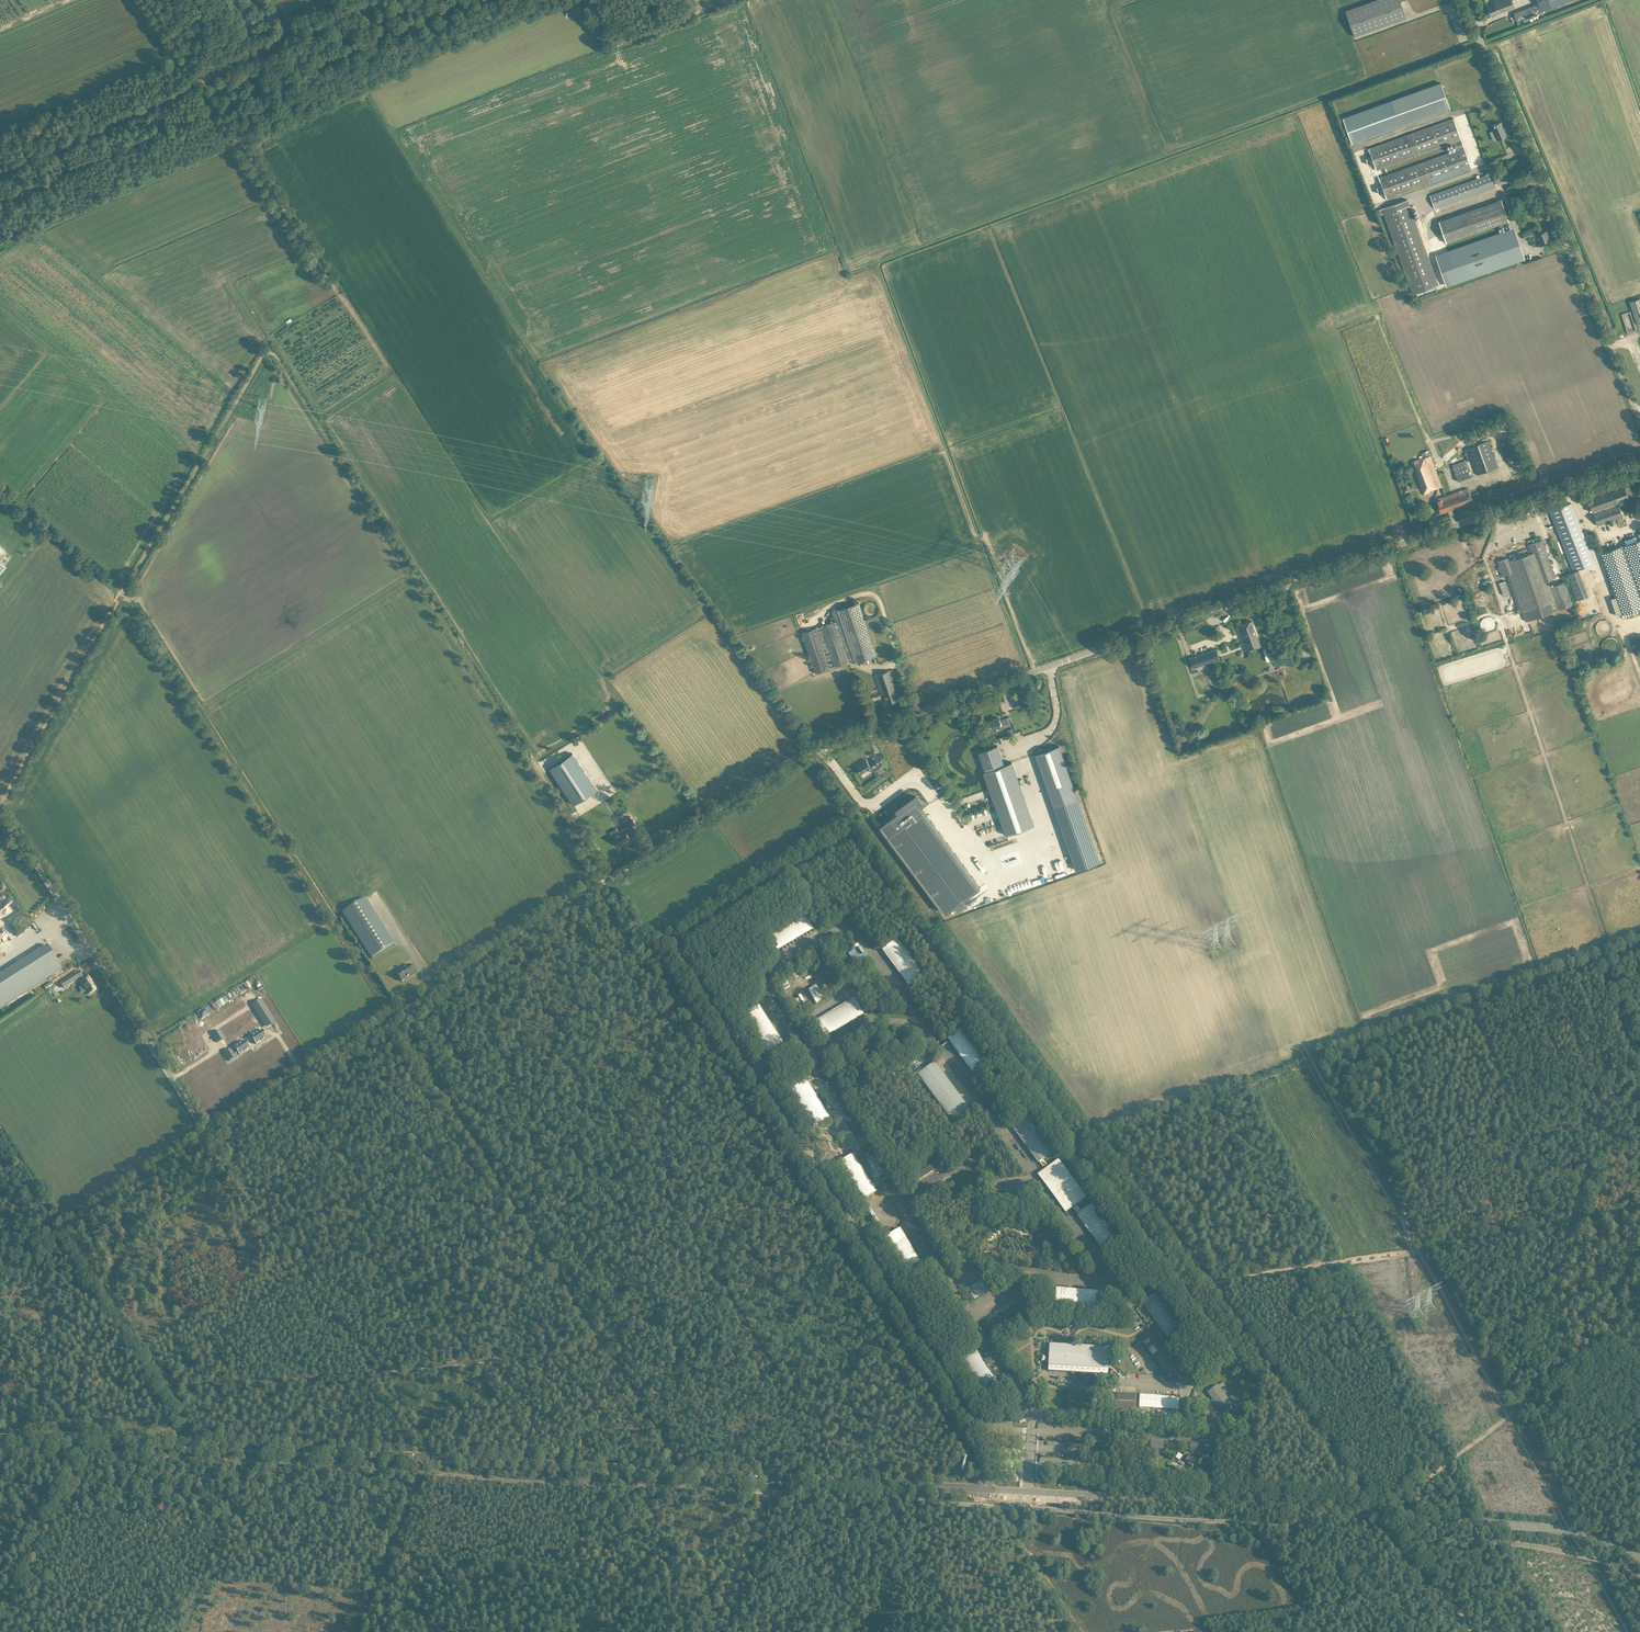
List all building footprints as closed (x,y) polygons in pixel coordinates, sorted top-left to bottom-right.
[(1345,10),(1355,36),(1406,18),(1400,0),(1374,0),(1345,10)] [(1496,14),(1514,6),(1512,0),(1496,0),(1494,1),(1495,4),(1487,7),(1491,15),(1496,14)] [(1538,4),(1541,11),(1572,0),(1537,0),(1538,4)] [(1515,16),(1511,18),(1513,23),(1517,21),(1522,19),(1541,11),(1538,4),(1519,11),(1514,13),(1515,16)] [(1441,82),(1343,118),(1352,143),(1450,108),(1441,82)] [(1472,168),(1454,118),(1369,148),(1376,170),(1454,142),(1457,149),(1379,177),(1387,199),(1472,168)] [(1494,125),(1492,126),(1498,139),(1507,135),(1504,130),(1505,129),(1504,127),(1503,127),(1501,122),(1495,124),(1494,124),(1494,125)] [(1435,207),(1492,187),(1497,185),(1496,182),(1508,178),(1504,168),(1499,170),(1430,194),(1435,207)] [(1439,284),(1408,199),(1379,209),(1381,214),(1384,213),(1413,294),(1416,293),(1418,298),(1437,291),(1435,286),(1439,284)] [(1446,242),(1509,221),(1501,199),(1439,221),(1446,242)] [(1511,228),(1437,254),(1447,283),(1521,257),(1511,228)] [(1528,232),(1523,234),(1524,238),(1529,236),(1532,235),(1535,234),(1535,235),(1537,234),(1539,239),(1541,244),(1545,242),(1544,241),(1550,239),(1547,230),(1542,232),(1539,233),(1538,230),(1534,232),(1533,230),(1528,232)] [(1639,323),(1639,298),(1630,302),(1637,323),(1639,323)] [(1511,438),(1502,441),(1508,457),(1509,462),(1519,459),(1518,455),(1517,454),(1511,438)] [(1496,461),(1488,440),(1464,449),(1465,452),(1468,451),(1475,469),(1477,474),(1498,466),(1496,461)] [(1442,485),(1431,455),(1425,457),(1425,456),(1412,461),(1424,494),(1429,492),(1429,490),(1442,485)] [(1458,481),(1471,476),(1469,471),(1465,460),(1452,465),(1458,481)] [(1521,462),(1511,466),(1514,474),(1524,470),(1521,462)] [(1629,486),(1625,487),(1625,486),(1611,491),(1610,489),(1587,497),(1597,525),(1617,518),(1618,521),(1624,520),(1618,503),(1619,503),(1619,500),(1623,499),(1624,504),(1635,501),(1629,486)] [(1452,510),(1457,508),(1463,505),(1463,504),(1473,500),(1469,491),(1468,488),(1443,496),(1448,510),(1451,509),(1452,510)] [(1441,513),(1448,510),(1443,496),(1436,499),(1437,503),(1436,503),(1435,505),(1436,507),(1437,508),(1439,508),(1441,513)] [(1576,600),(1588,595),(1578,569),(1595,562),(1571,503),(1549,511),(1573,570),(1566,574),(1576,600)] [(1600,553),(1616,597),(1622,614),(1639,607),(1639,533),(1638,534),(1639,536),(1636,537),(1637,540),(1626,544),(1600,553)] [(1555,578),(1544,545),(1542,540),(1529,544),(1532,552),(1529,553),(1527,548),(1509,554),(1511,559),(1509,560),(1508,557),(1498,561),(1500,566),(1498,567),(1499,571),(1501,571),(1503,576),(1508,574),(1509,577),(1507,577),(1518,608),(1516,610),(1517,614),(1523,611),(1526,621),(1573,604),(1565,581),(1551,586),(1550,583),(1547,584),(1546,581),(1555,578)] [(1499,582),(1503,595),(1509,593),(1505,580),(1499,582)] [(837,609),(832,611),(835,621),(836,621),(836,622),(849,660),(853,659),(855,662),(877,655),(859,602),(837,609)] [(813,621),(822,616),(820,612),(811,618),(813,621)] [(1246,650),(1260,645),(1252,620),(1240,624),(1242,628),(1239,630),(1246,650)] [(835,621),(802,632),(815,673),(849,661),(849,660),(836,622),(836,621),(835,621)] [(1193,667),(1219,658),(1216,648),(1189,658),(1193,667)] [(890,670),(875,675),(879,686),(881,694),(885,693),(886,696),(888,703),(898,699),(895,689),(896,689),(895,684),(894,681),(892,677),(890,670)] [(1008,722),(1007,717),(1000,720),(999,717),(989,721),(992,731),(998,730),(997,727),(1002,725),(1008,722)] [(1012,761),(1004,764),(998,745),(979,751),(986,771),(984,771),(1006,834),(1034,825),(1012,761)] [(1059,745),(1036,753),(1049,789),(1054,805),(1077,869),(1100,861),(1077,797),(1072,781),(1059,745)] [(596,789),(572,753),(549,768),(573,804),(574,804),(596,789)] [(869,763),(866,759),(857,765),(861,773),(869,768),(870,770),(879,765),(875,760),(869,763)] [(887,769),(884,763),(873,770),(876,776),(887,769)] [(627,770),(632,779),(646,771),(642,764),(633,770),(632,768),(627,770)] [(898,811),(880,824),(946,912),(954,906),(958,912),(967,905),(963,899),(981,886),(921,806),(923,805),(916,795),(897,809),(898,811)] [(613,836),(612,837),(618,846),(624,842),(630,838),(629,837),(627,834),(636,828),(634,825),(636,823),(631,816),(624,821),(627,827),(620,832),(613,836)] [(372,959),(395,944),(366,898),(342,913),(372,959)] [(765,936),(775,952),(813,930),(803,914),(765,936)] [(897,939),(883,950),(909,986),(923,975),(897,939)] [(62,969),(47,945),(0,975),(0,1008),(62,969)] [(410,965),(397,973),(402,981),(408,977),(409,978),(416,974),(410,965)] [(75,974),(61,983),(64,988),(78,979),(75,974)] [(88,975),(80,981),(82,985),(83,985),(86,990),(89,994),(96,990),(91,982),(92,981),(88,975)] [(216,1010),(234,1000),(231,994),(213,1004),(216,1010)] [(261,999),(252,1005),(264,1024),(268,1021),(271,1025),(276,1022),(261,999)] [(825,1037),(863,1015),(854,999),(816,1021),(825,1037)] [(759,1006),(743,1015),(767,1053),(782,1043),(759,1006)] [(210,1014),(206,1008),(198,1013),(202,1019),(210,1014)] [(948,1039),(974,1074),(988,1063),(962,1028),(948,1039)] [(220,1030),(213,1035),(218,1042),(225,1038),(220,1030)] [(256,1033),(251,1035),(252,1037),(256,1044),(267,1037),(263,1030),(257,1034),(256,1033)] [(232,1049),(225,1053),(230,1061),(237,1057),(236,1056),(239,1054),(240,1055),(251,1048),(246,1041),(235,1048),(237,1051),(234,1053),(232,1049)] [(953,1123),(970,1110),(935,1062),(917,1075),(953,1123)] [(829,1117),(806,1080),(790,1090),(814,1127),(829,1117)] [(841,1090),(835,1081),(831,1083),(837,1093),(841,1090)] [(1039,1163),(1039,1162),(1045,1170),(1038,1175),(1066,1213),(1073,1208),(1078,1215),(1078,1216),(1104,1251),(1119,1240),(1093,1205),(1083,1212),(1077,1205),(1087,1198),(1059,1159),(1049,1167),(1044,1159),(1054,1152),(1028,1116),(1013,1127),(1039,1163)] [(876,1191),(853,1154),(837,1164),(861,1201),(862,1200),(865,1199),(876,1191)] [(917,1180),(939,1167),(934,1158),(912,1172),(917,1180)] [(994,1200),(1020,1202),(1020,1192),(994,1190),(994,1200)] [(885,1238),(888,1236),(868,1203),(865,1199),(862,1200),(885,1238)] [(908,1275),(923,1266),(900,1228),(888,1236),(885,1238),(884,1238),(908,1275)] [(983,1279),(968,1289),(974,1299),(990,1289),(983,1279)] [(1099,1310),(1101,1292),(1057,1288),(1055,1306),(1077,1308),(1099,1310)] [(1158,1293),(1143,1304),(1169,1339),(1184,1329),(1158,1293)] [(953,1300),(948,1303),(953,1311),(958,1308),(953,1300)] [(1049,1365),(1108,1369),(1109,1347),(1075,1345),(1050,1344),(1049,1365)] [(1000,1386),(976,1349),(961,1359),(984,1396),(1000,1386)] [(1218,1385),(1208,1393),(1224,1414),(1234,1406),(1218,1385)] [(1135,1412),(1135,1407),(1179,1409),(1179,1398),(1118,1394),(1117,1411),(1135,1412)] [(1154,1440),(1151,1440),(1150,1449),(1154,1449),(1164,1449),(1164,1440),(1154,1440)] [(1191,1450),(1204,1450),(1205,1442),(1191,1442),(1191,1450)] [(1196,1456),(1195,1458),(1186,1452),(1179,1462),(1183,1465),(1184,1464),(1192,1469),(1195,1464),(1196,1465),(1200,1459),(1196,1456)]
